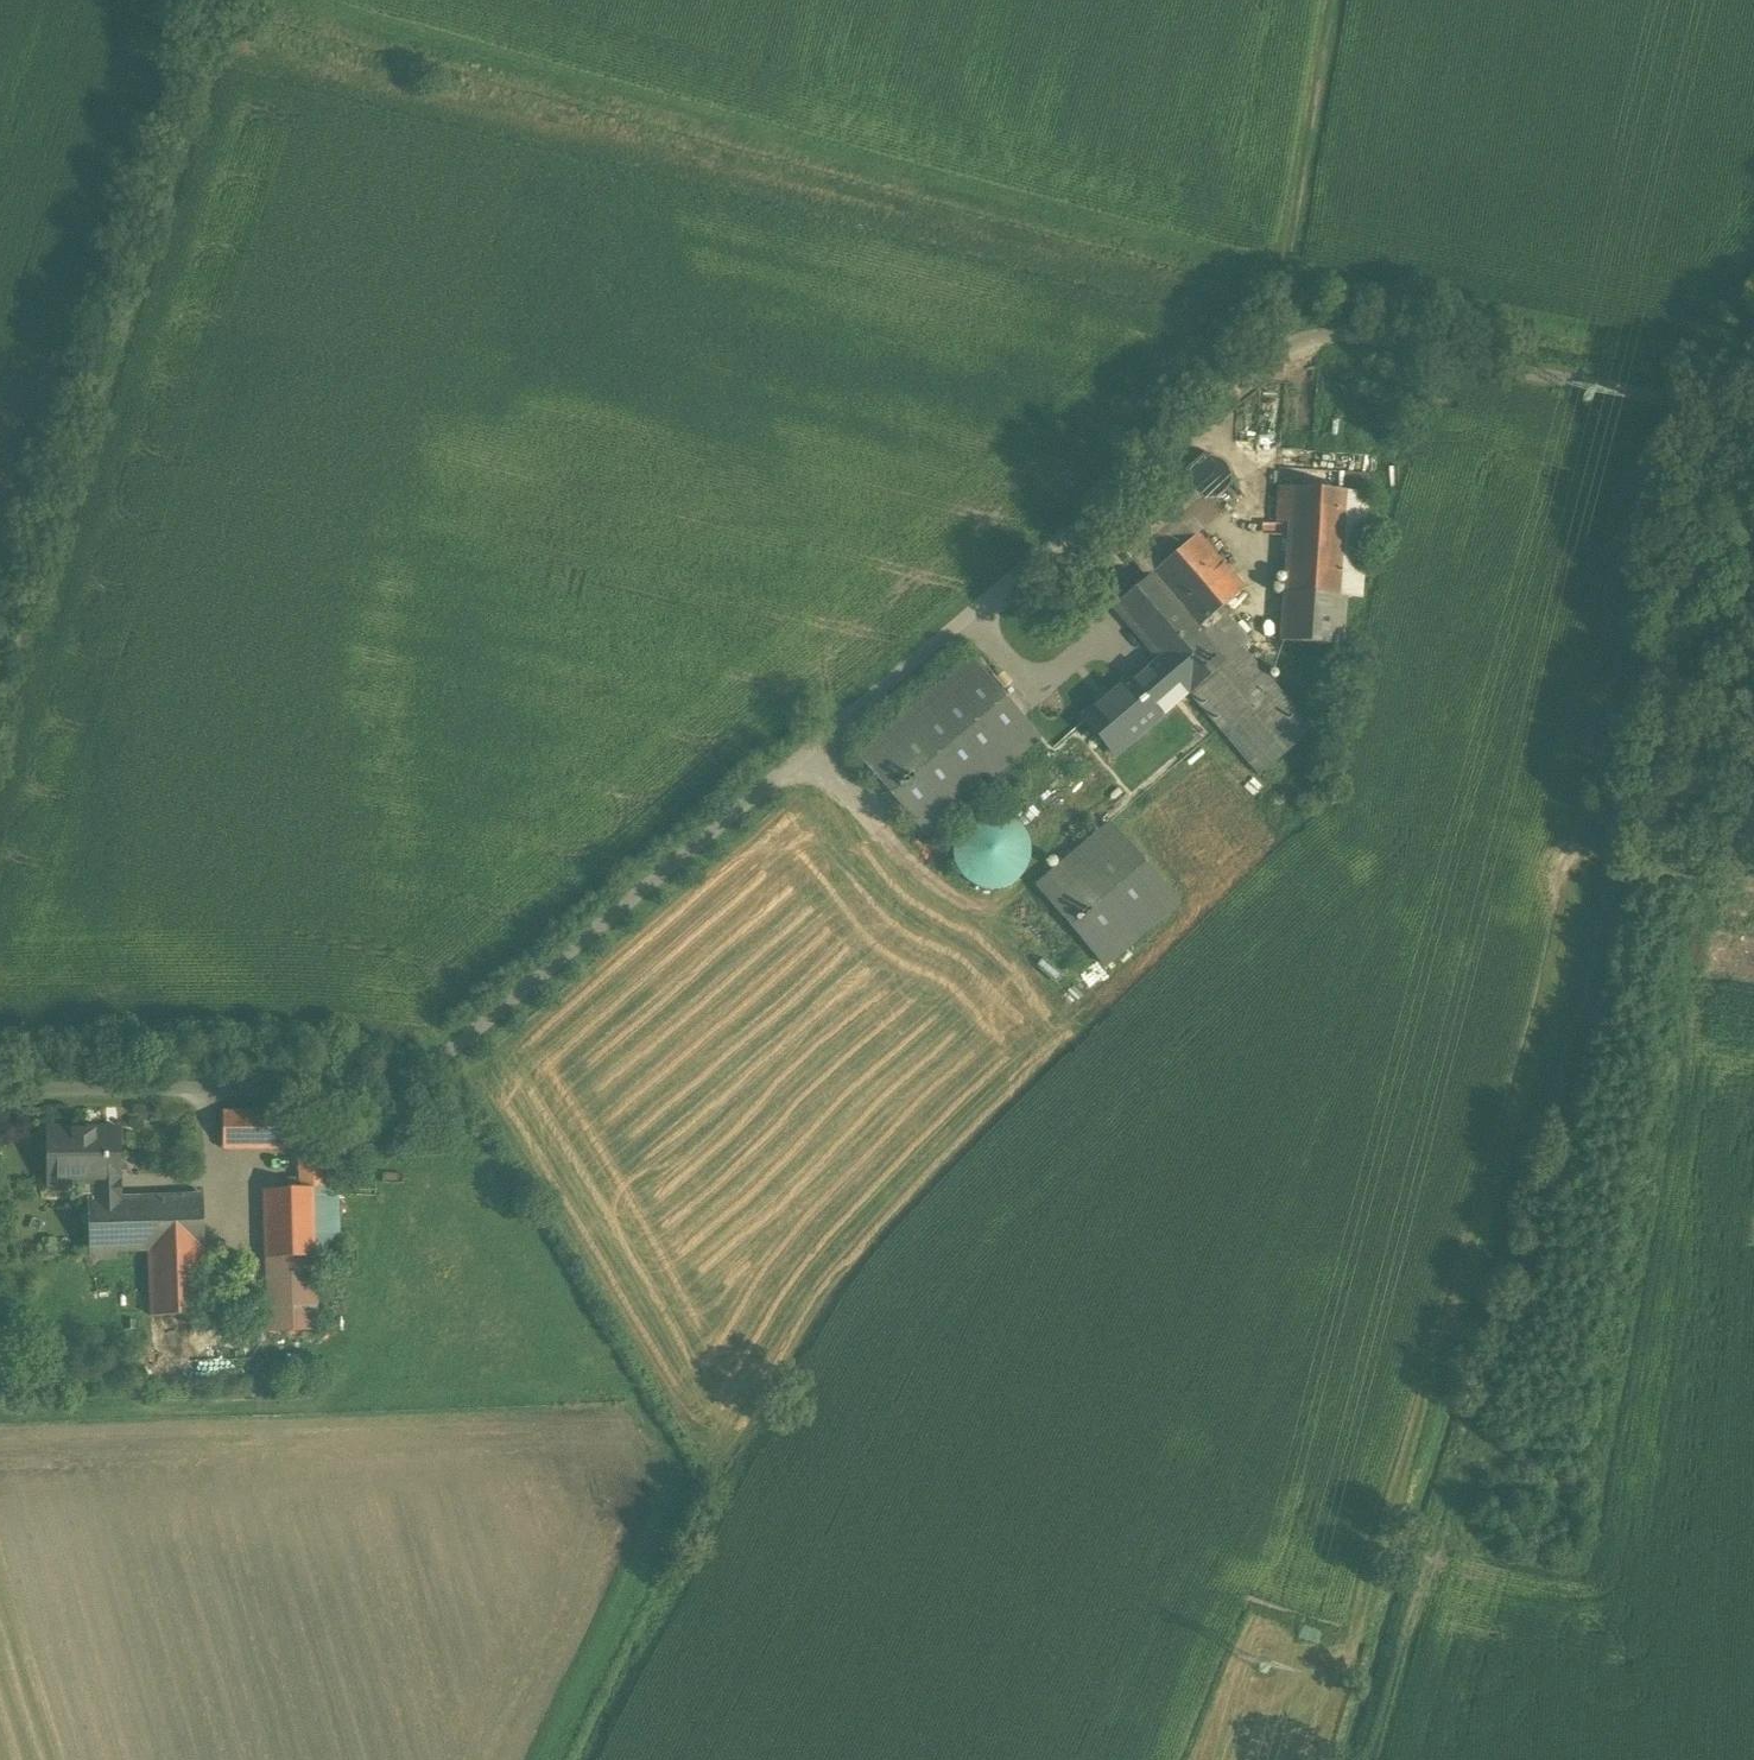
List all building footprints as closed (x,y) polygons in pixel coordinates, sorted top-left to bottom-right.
[(1222,463),(1217,460),(1210,458),(1204,459),(1198,462),(1194,466),(1191,472),(1190,479),(1191,485),(1195,490),(1199,494),(1205,497),(1212,497),(1218,495),(1223,491),(1227,486),(1229,480),(1229,474),(1226,468),(1222,463)] [(1368,497),(1274,489),(1272,525),(1285,526),(1276,646),(1333,650),(1336,603),(1359,605),(1368,497)] [(1241,576),(1201,529),(1100,614),(1158,681),(1177,704),(1249,788),(1311,735),(1244,656),(1255,647),(1214,599),(1241,576)] [(1030,740),(964,665),(856,759),(922,834),(1030,740)] [(1136,700),(1118,678),(1069,719),(1107,763),(1177,704),(1158,681),(1136,700)] [(998,815),(986,812),(973,813),(961,819),(951,828),(945,843),(946,856),(949,866),(957,876),(967,883),(979,886),(990,885),(1002,880),(1014,869),(1019,857),(1020,846),(1017,834),(1009,822),(998,815)] [(1109,966),(1193,904),(1127,816),(1043,878),(1109,966)] [(1753,978),(1753,942),(1723,938),(1719,974),(1753,978)] [(286,1117),(213,1117),(213,1151),(286,1151),(286,1117)] [(97,1201),(120,1200),(120,1131),(48,1131),(48,1186),(82,1186),(82,1181),(97,1181),(97,1201)] [(297,1198),(253,1199),(257,1335),(308,1334),(306,1260),(333,1260),(331,1152),(295,1153),(297,1198)] [(202,1197),(120,1200),(97,1201),(90,1201),(92,1252),(92,1260),(117,1259),(117,1254),(120,1254),(120,1251),(149,1250),(151,1290),(152,1317),(207,1315),(202,1197)]
